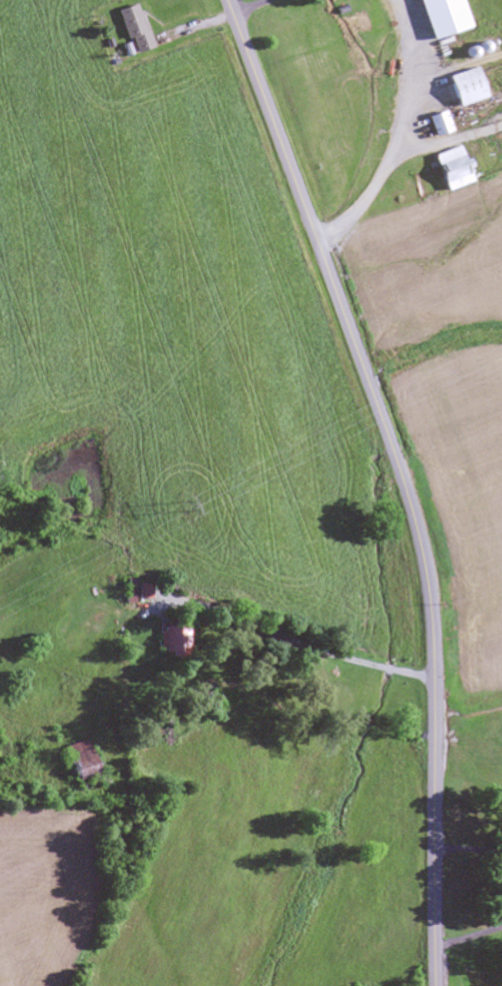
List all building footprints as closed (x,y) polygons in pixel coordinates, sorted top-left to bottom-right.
[(435,36),(422,0),(448,0),(458,28),(435,36)] [(152,49),(136,4),(117,11),(132,55),(152,49)] [(450,74),(478,64),(489,94),(460,104),(450,74)] [(435,135),(428,115),(445,109),(452,129),(435,135)] [(468,183),(456,147),(428,156),(441,192),(468,183)] [(151,586),(137,586),(137,600),(151,600),(151,586)] [(162,654),(182,654),(182,628),(162,628),(162,654)] [(101,784),(83,740),(57,751),(76,795),(101,784)]
